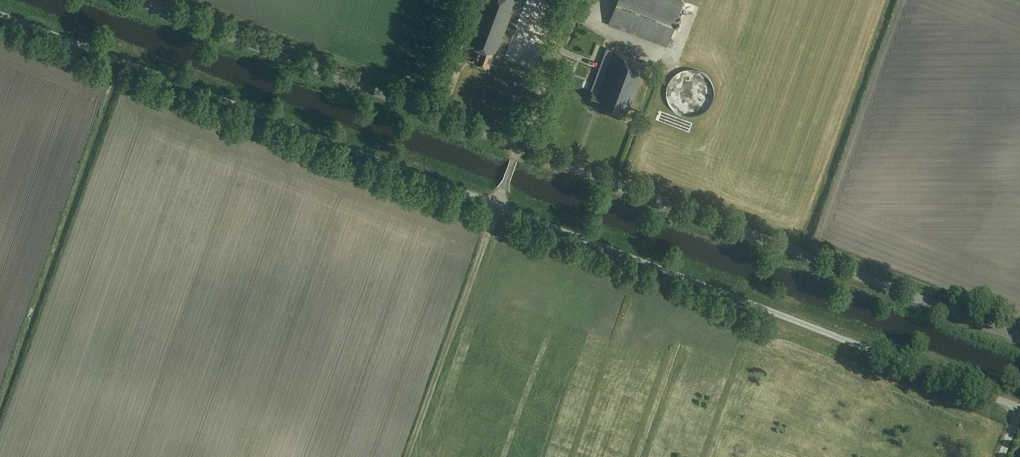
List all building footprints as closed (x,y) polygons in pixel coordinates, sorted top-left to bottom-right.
[(515,0),(480,0),(465,42),(479,47),(474,61),(489,67),(492,58),(494,59),(515,0)] [(683,0),(617,0),(608,24),(667,46),(683,0)] [(626,118),(646,63),(614,52),(599,92),(593,90),(589,100),(596,102),(594,107),(626,118)] [(700,70),(701,66),(689,62),(688,66),(700,70)] [(714,102),(715,95),(714,88),(712,82),(707,77),(702,73),(695,71),(689,71),(682,73),(676,76),(672,81),(669,87),(667,94),(668,101),(671,107),(675,112),(681,116),(687,118),(694,118),(701,116),(707,113),(711,108),(714,102)] [(587,281),(584,289),(606,297),(609,288),(587,281)] [(456,372),(477,376),(478,368),(458,364),(456,372)]
